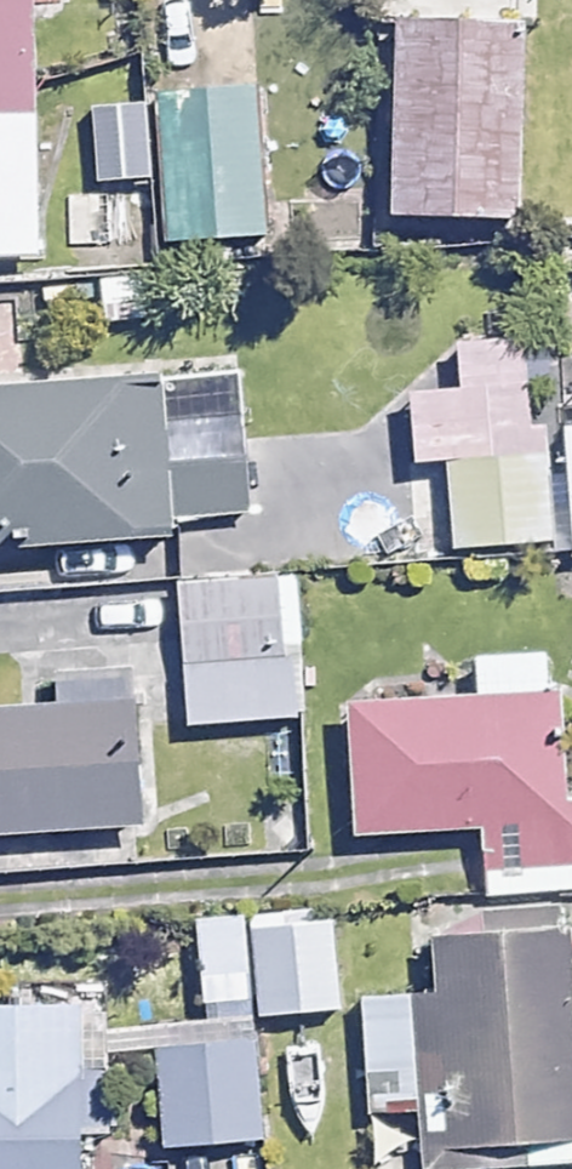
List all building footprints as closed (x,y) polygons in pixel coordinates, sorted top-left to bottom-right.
[(35,0),(0,0),(0,250),(31,251),(35,0)] [(514,21),(401,16),(392,205),(505,211),(514,21)] [(255,84),(156,90),(165,236),(264,230),(255,84)] [(559,367),(568,560),(571,560),(571,366),(559,367)] [(145,537),(143,512),(236,504),(228,410),(175,415),(172,380),(0,394),(0,549),(145,537)] [(547,552),(544,464),(449,467),(452,554),(547,552)] [(289,571),(179,578),(187,712),(297,705),(289,571)] [(346,717),(354,837),(571,823),(571,703),(346,717)] [(148,822),(141,704),(0,712),(0,830),(148,822)] [(421,911),(426,1140),(571,1137),(571,908),(421,911)] [(248,918),(196,923),(203,1011),(256,1006),(248,918)] [(336,1015),(329,919),(255,925),(262,1021),(336,1015)] [(0,1000),(0,1168),(87,1168),(79,996),(0,1000)] [(242,1049),(167,1054),(174,1147),(248,1142),(242,1049)]
